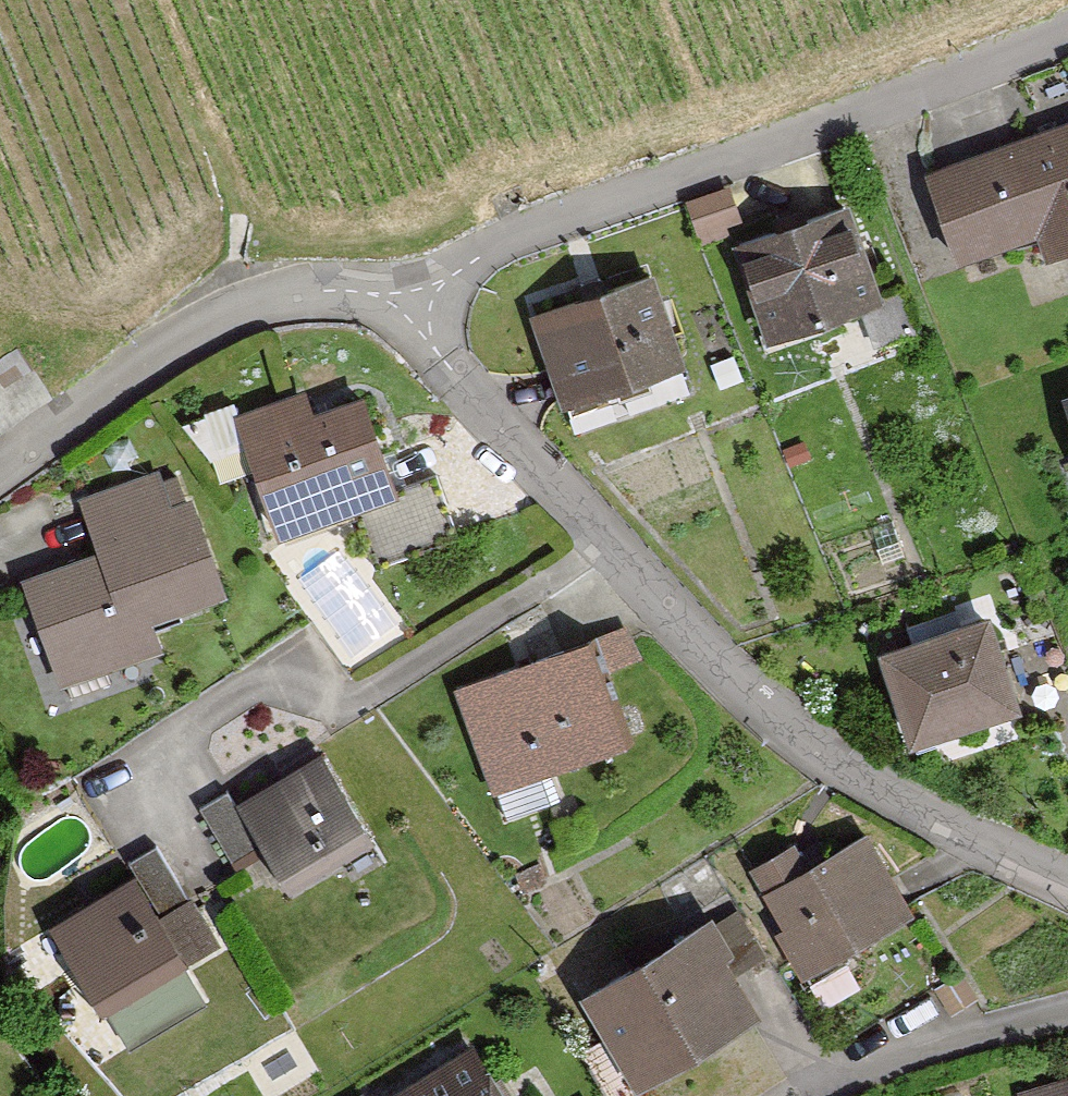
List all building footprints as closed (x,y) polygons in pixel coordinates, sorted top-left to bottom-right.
[(915,183),(956,299),(1067,260),(1067,129),(915,183)] [(851,198),(735,249),(779,349),(895,297),(851,198)] [(652,276),(533,322),(569,415),(689,369),(652,276)] [(277,541),(401,503),(368,395),(244,433),(277,541)] [(156,629),(228,603),(178,465),(78,501),(97,554),(16,583),(55,692),(164,653),(156,629)] [(992,621),(884,654),(918,765),(1026,732),(992,621)] [(491,790),(630,742),(595,640),(456,687),(491,790)] [(279,882),(368,828),(318,746),(229,801),(279,882)] [(812,977),(917,915),(869,833),(763,896),(812,977)] [(101,1028),(221,953),(161,859),(41,934),(101,1028)] [(637,1090),(760,1017),(704,925),(581,998),(637,1090)] [(470,1044),(387,1095),(502,1095),(470,1044)] [(1015,1095),(1067,1095),(1067,1080),(1015,1095)]
